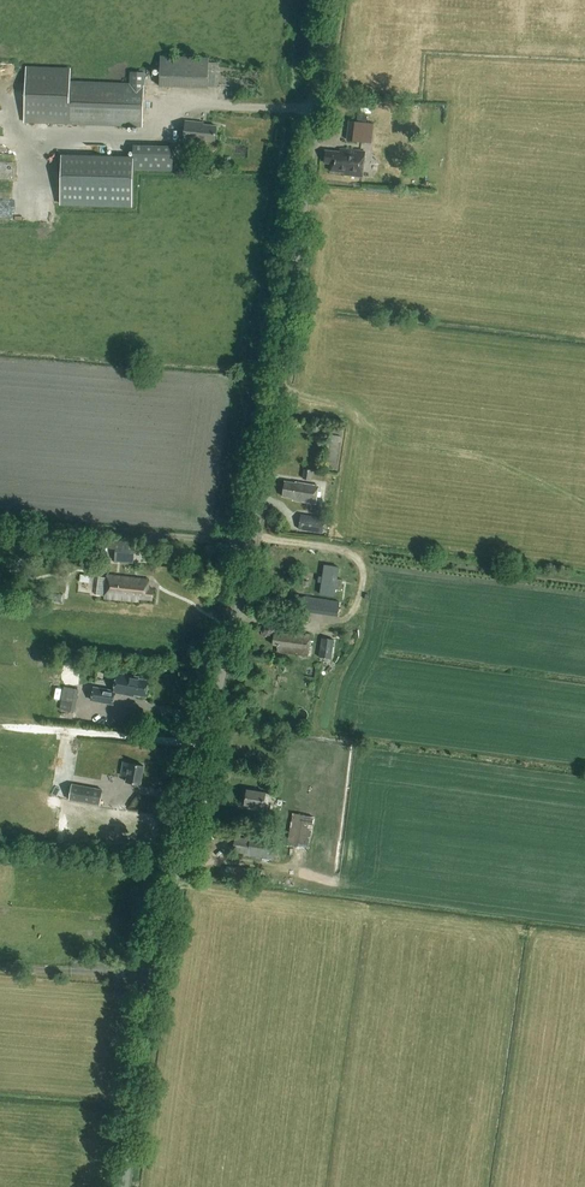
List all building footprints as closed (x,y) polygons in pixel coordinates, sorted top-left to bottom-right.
[(208,87),(209,57),(161,55),(160,85),(208,87)] [(24,122),(143,127),(145,72),(130,71),(130,82),(70,80),(71,67),(26,66),(24,122)] [(215,141),(217,126),(203,124),(203,122),(186,120),(184,140),(205,142),(205,140),(215,141)] [(372,135),(373,123),(349,120),(346,140),(364,142),(365,134),(372,135)] [(172,170),(173,146),(133,145),(133,156),(133,169),(172,170)] [(331,170),(335,171),(345,173),(344,175),(362,177),(365,151),(340,148),(339,152),(325,150),(324,162),(331,163),(331,170)] [(133,169),(133,156),(61,155),(60,203),(132,205),(133,169)] [(207,158),(191,157),(190,167),(207,168),(207,158)] [(304,468),(303,478),(311,479),(312,470),(304,468)] [(321,491),(318,491),(318,486),(296,482),(296,483),(285,481),(282,496),(293,498),(293,500),(315,503),(317,496),(320,496),(321,491)] [(322,533),(324,518),(301,514),(299,529),(322,533)] [(114,561),(134,562),(136,542),(84,537),(83,545),(91,546),(91,543),(99,544),(99,548),(105,549),(106,547),(116,548),(114,561)] [(96,594),(106,595),(106,597),(139,601),(139,598),(152,599),(154,588),(148,588),(149,580),(108,575),(108,577),(98,576),(96,594)] [(308,656),(311,635),(281,630),(281,634),(274,633),(273,644),(278,645),(277,651),(308,656)] [(331,658),(334,639),(322,637),(319,656),(331,658)] [(146,696),(149,680),(140,678),(140,677),(117,673),(114,690),(114,691),(115,692),(129,694),(129,693),(146,696)] [(65,686),(61,709),(73,711),(77,689),(65,686)] [(114,690),(94,687),(92,700),(113,704),(115,692),(114,691),(114,690)] [(141,784),(145,766),(123,762),(121,775),(127,776),(126,782),(141,784)] [(100,805),(103,789),(72,783),(69,799),(100,805)] [(271,805),(271,804),(273,794),(247,789),(245,804),(264,808),(264,804),(271,805)] [(309,847),(314,816),(293,813),(287,843),(309,847)] [(235,836),(233,851),(249,854),(249,855),(274,859),(277,839),(253,835),(252,839),(235,836)] [(246,867),(227,865),(226,878),(245,880),(246,867)]
